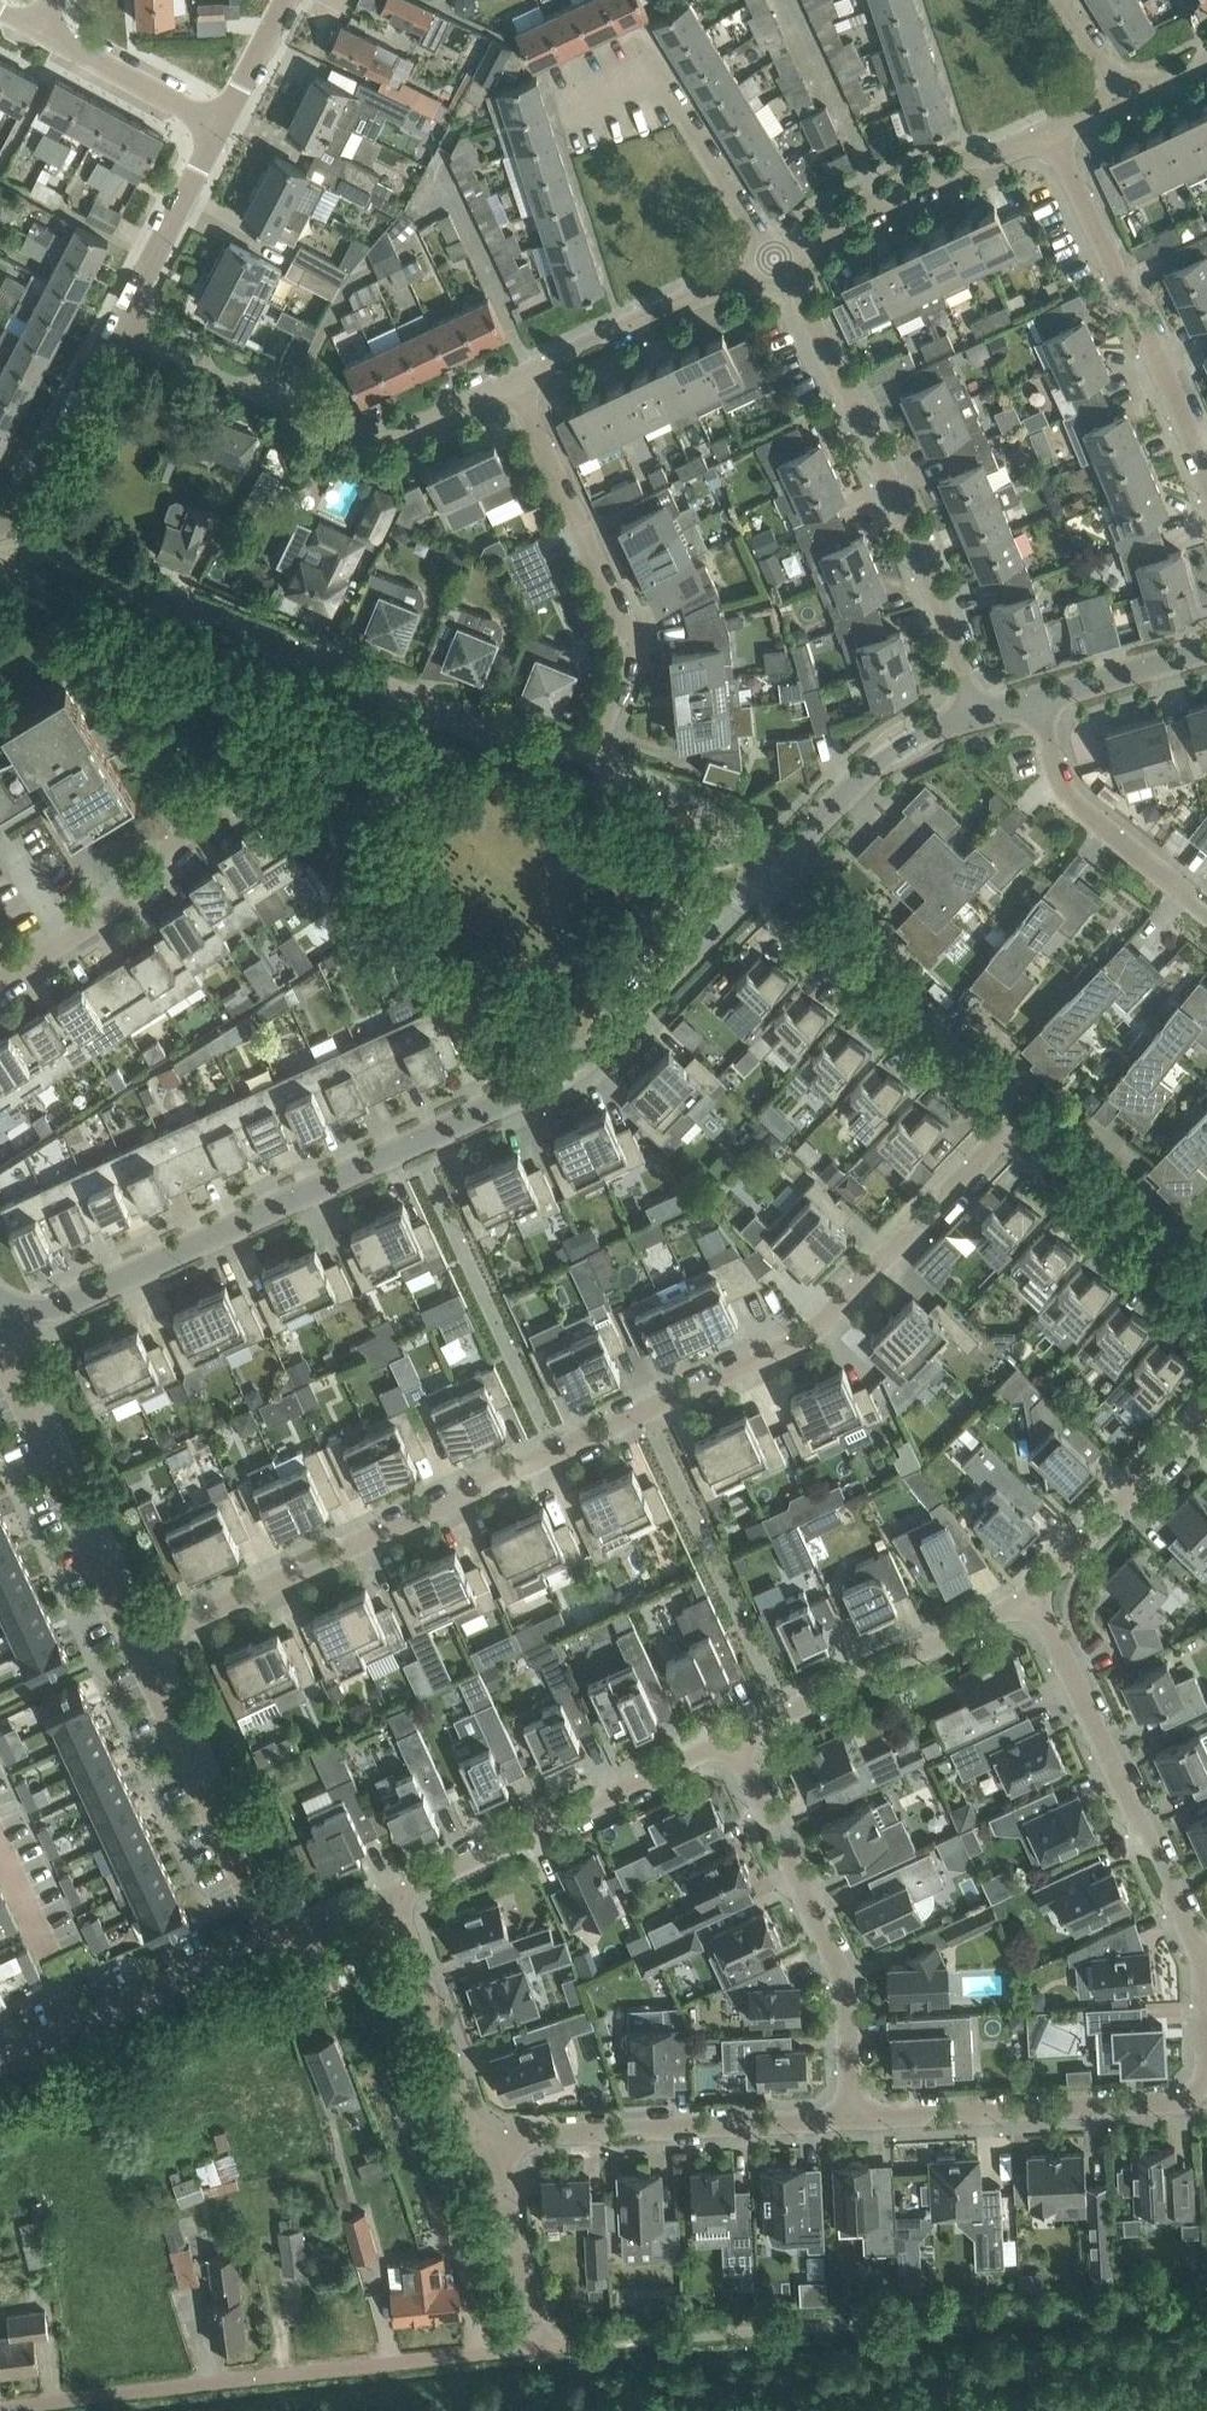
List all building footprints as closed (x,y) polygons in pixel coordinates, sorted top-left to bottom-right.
[(139,22),(176,20),(175,0),(137,0),(139,22)] [(381,12),(382,13),(422,32),(418,41),(436,49),(450,19),(435,12),(411,0),(386,0),(381,12)] [(456,10),(466,16),(476,10),(476,0),(456,0),(456,10)] [(620,26),(608,0),(582,0),(574,3),(591,39),(620,26)] [(644,3),(643,0),(608,0),(620,26),(647,13),(648,14),(649,14),(644,3)] [(747,18),(756,35),(762,31),(779,24),(768,0),(753,0),(748,2),(752,10),(754,15),(747,18)] [(830,0),(804,0),(808,9),(824,2),(830,0)] [(838,30),(868,20),(865,9),(834,22),(832,17),(841,13),(835,0),(830,0),(824,2),(808,9),(821,38),(838,30)] [(915,4),(914,0),(872,0),(878,16),(915,4)] [(1106,19),(1137,0),(1094,0),(1106,19)] [(1156,25),(1140,0),(1137,0),(1106,19),(1121,45),(1120,46),(1121,47),(1131,41),(1131,42),(1137,38),(1136,38),(1156,25)] [(1181,13),(1183,12),(1198,4),(1196,0),(1176,0),(1181,13)] [(200,33),(227,33),(226,17),(239,16),(241,1),(200,3),(200,33)] [(673,48),(706,28),(690,1),(655,22),(655,24),(657,23),(673,48)] [(562,52),(591,39),(574,3),(546,17),(562,52)] [(887,46),(925,34),(915,4),(878,16),(887,46)] [(535,65),(562,52),(546,17),(517,30),(534,67),(536,67),(535,65)] [(392,73),(405,79),(414,61),(400,53),(394,64),(373,54),(378,42),(342,24),(327,53),(387,82),(392,73)] [(762,31),(769,46),(775,60),(792,52),(779,24),(762,31)] [(689,75),(723,55),(706,28),(673,48),(689,75)] [(851,59),(861,56),(853,39),(844,43),(838,30),(821,38),(835,67),(851,59)] [(897,76),(935,64),(925,34),(887,46),(897,76)] [(504,75),(516,50),(493,39),(474,75),(494,85),(495,83),(498,84),(504,75)] [(797,84),(805,81),(792,52),(775,60),(781,73),(776,75),(784,92),(797,84)] [(706,102),(739,82),(723,55),(689,75),(706,102)] [(851,59),(835,67),(848,96),(864,88),(861,82),(859,74),(868,70),(861,56),(851,59)] [(12,65),(0,59),(0,88),(12,65)] [(907,106),(944,94),(935,64),(897,76),(907,106)] [(0,88),(0,99),(22,111),(39,80),(12,65),(0,88)] [(371,103),(367,101),(347,91),(348,90),(317,75),(303,103),(353,128),(363,109),(374,115),(378,108),(371,104),(371,103)] [(66,124),(83,93),(56,78),(39,110),(54,118),(47,131),(59,138),(66,124)] [(530,80),(498,90),(508,121),(546,109),(537,79),(538,79),(538,78),(530,80)] [(818,110),(805,81),(797,84),(784,92),(791,107),(795,105),(802,118),(818,110)] [(722,129),(756,109),(739,82),(706,102),(722,129)] [(398,98),(382,90),(378,88),(371,103),(371,104),(378,108),(406,122),(414,106),(398,98)] [(864,88),(848,96),(854,110),(871,102),(864,88)] [(422,89),(414,105),(431,113),(439,97),(422,89)] [(93,139),(110,107),(83,93),(66,124),(93,139)] [(944,128),(955,124),(956,124),(955,122),(954,123),(944,94),(907,106),(917,136),(938,129),(939,130),(945,129),(944,128)] [(739,156),(772,135),(784,128),(768,101),(756,109),(722,129),(739,156)] [(346,143),(353,128),(303,103),(289,131),(320,146),(340,156),(346,143)] [(839,135),(824,106),(818,110),(802,118),(800,118),(814,147),(839,135)] [(120,153),(137,122),(110,107),(93,139),(120,153)] [(518,151),(556,139),(546,109),(497,125),(507,154),(518,150),(518,151)] [(1191,121),(1206,158),(1206,110),(1191,121)] [(1191,121),(1188,117),(1166,133),(1183,172),(1188,182),(1206,173),(1206,158),(1191,121)] [(147,168),(164,136),(137,122),(120,153),(147,168)] [(1183,172),(1166,133),(1164,128),(1141,145),(1158,184),(1183,172)] [(48,159),(59,138),(47,131),(45,131),(34,151),(48,159)] [(457,173),(474,166),(483,161),(470,132),(460,136),(451,153),(453,157),(450,159),(457,173)] [(885,133),(869,140),(876,154),(892,147),(885,133)] [(802,152),(788,161),(772,135),(739,156),(755,183),(803,154),(802,152)] [(45,165),(38,178),(47,182),(54,170),(59,173),(73,145),(59,138),(48,159),(45,165)] [(528,181),(565,169),(556,139),(518,151),(528,181)] [(1158,184),(1141,145),(1139,140),(1116,156),(1114,153),(1113,154),(1124,178),(1105,187),(1117,214),(1138,205),(1134,195),(1158,184)] [(823,164),(829,177),(854,165),(847,152),(823,164)] [(805,189),(820,181),(803,154),(755,183),(771,208),(770,209),(771,210),(781,204),(781,205),(787,202),(786,201),(805,189)] [(327,183),(307,172),(277,156),(260,187),(311,213),(327,183)] [(347,157),(339,173),(372,191),(380,175),(347,157)] [(102,188),(113,167),(99,159),(88,181),(102,188)] [(470,201),(486,193),(492,192),(486,175),(479,178),(474,166),(457,173),(470,201)] [(102,188),(116,196),(126,174),(113,167),(102,188)] [(537,211),(575,199),(565,169),(528,181),(537,210),(526,214),(526,215),(537,211)] [(339,173),(331,188),(365,205),(372,191),(339,173)] [(311,213),(260,187),(244,218),(295,244),(311,213)] [(500,222),(509,219),(510,218),(497,190),(492,192),(486,193),(470,201),(483,230),(500,222)] [(114,232),(124,212),(96,198),(86,217),(114,232)] [(10,223),(18,208),(0,199),(0,218),(10,223)] [(542,225),(531,229),(536,245),(584,229),(582,220),(575,199),(537,211),(542,225)] [(1014,251),(1019,260),(1019,261),(1042,250),(1024,210),(1002,220),(995,207),(973,223),(971,219),(970,219),(990,262),(1014,251)] [(394,236),(400,242),(418,224),(406,212),(389,229),(394,236)] [(454,260),(468,254),(469,253),(450,212),(437,218),(449,242),(446,244),(454,260)] [(1189,219),(1195,232),(1206,227),(1206,223),(1202,213),(1189,219)] [(497,259),(505,256),(512,253),(513,253),(522,249),(509,219),(500,222),(483,230),(497,259)] [(965,274),(990,262),(970,219),(948,235),(946,230),(945,231),(965,274)] [(77,225),(70,238),(36,220),(29,233),(63,252),(95,268),(109,241),(77,225)] [(1138,259),(1183,238),(1177,224),(1132,245),(1138,259)] [(411,280),(403,263),(387,229),(367,250),(373,261),(371,261),(379,276),(389,271),(397,287),(411,280)] [(536,245),(533,246),(543,276),(557,271),(594,259),(584,229),(536,245)] [(921,242),(920,243),(945,295),(970,283),(965,274),(945,231),(923,247),(921,242)] [(29,233),(22,248),(41,257),(48,244),(29,233)] [(1206,285),(1206,233),(1172,250),(1173,251),(1180,266),(1168,271),(1166,268),(1164,269),(1178,299),(1206,285)] [(351,269),(366,249),(354,240),(339,260),(351,269)] [(219,255),(211,270),(251,291),(266,299),(276,281),(283,270),(265,261),(265,260),(232,242),(229,248),(223,258),(219,255)] [(341,283),(352,270),(300,243),(293,258),(341,283)] [(923,314),(948,303),(920,243),(898,258),(896,254),(895,254),(922,312),(923,314)] [(63,252),(49,279),(81,295),(95,268),(63,252)] [(871,265),(870,266),(891,309),(898,323),(922,312),(895,254),(873,270),(871,265)] [(526,280),(536,276),(529,261),(511,269),(505,256),(497,259),(510,288),(526,280)] [(403,263),(411,280),(425,274),(417,257),(403,263)] [(332,298),(341,283),(293,258),(285,273),(332,298)] [(594,259),(557,271),(566,301),(588,294),(588,295),(594,293),(594,292),(595,291),(602,289),(604,288),(605,288),(605,287),(603,287),(594,259)] [(866,320),(891,309),(870,266),(848,282),(847,279),(846,280),(853,296),(833,305),(850,340),(871,330),(866,320)] [(208,287),(200,302),(214,309),(207,322),(246,342),(258,319),(241,310),(251,291),(211,270),(204,284),(208,287)] [(1,287),(21,298),(29,285),(7,274),(1,287)] [(516,301),(517,301),(542,288),(536,276),(526,280),(510,288),(516,301)] [(67,323),(81,295),(49,279),(35,306),(67,323)] [(1056,279),(1046,283),(1050,292),(1060,287),(1056,279)] [(368,302),(383,295),(376,281),(354,291),(350,297),(356,308),(355,309),(362,325),(376,318),(368,302)] [(1178,299),(1187,317),(1187,316),(1191,325),(1205,319),(1206,324),(1206,285),(1178,299)] [(21,298),(1,287),(0,288),(0,304),(29,318),(21,333),(53,350),(67,323),(35,306),(21,298)] [(460,310),(477,346),(504,333),(505,335),(506,334),(489,297),(460,310)] [(1040,312),(1033,315),(1033,316),(1034,316),(1043,335),(1056,364),(1097,345),(1084,315),(1082,316),(1083,319),(1071,325),(1061,303),(1062,303),(1061,302),(1040,312)] [(348,331),(362,325),(355,309),(341,315),(348,331)] [(997,309),(984,315),(990,329),(1004,322),(997,309)] [(448,360),(477,346),(460,310),(431,324),(448,360)] [(281,360),(298,369),(319,326),(302,318),(288,311),(284,318),(298,325),(281,360)] [(971,321),(977,334),(990,329),(984,315),(971,321)] [(419,373),(448,360),(431,324),(403,337),(419,373)] [(954,345),(947,332),(934,338),(941,351),(954,345)] [(13,347),(0,340),(0,356),(7,360),(39,377),(53,350),(21,333),(13,347)] [(1005,333),(989,340),(996,355),(1011,348),(1005,333)] [(731,350),(724,334),(701,351),(724,401),(726,408),(727,407),(726,405),(750,394),(751,397),(767,390),(755,364),(760,361),(750,340),(731,350)] [(391,386),(419,373),(403,337),(374,351),(391,386)] [(985,337),(966,346),(975,366),(994,357),(985,337)] [(928,358),(941,351),(934,338),(921,344),(928,358)] [(1064,381),(1052,387),(1065,416),(1077,410),(1105,398),(1096,378),(1109,372),(1105,363),(1106,363),(1097,345),(1056,364),(1064,381)] [(676,362),(693,401),(699,413),(724,401),(701,351),(699,346),(676,362)] [(890,375),(906,368),(916,363),(910,350),(883,362),(890,375)] [(364,399),(391,386),(374,351),(345,364),(363,401),(364,401),(364,399)] [(950,386),(959,382),(961,381),(949,356),(950,356),(949,354),(908,373),(909,375),(910,374),(917,389),(905,394),(903,392),(901,392),(915,422),(958,402),(950,386)] [(693,401),(676,362),(674,358),(651,374),(668,413),(693,401)] [(7,360),(0,373),(0,391),(25,404),(39,377),(7,360)] [(668,413),(651,374),(649,369),(626,386),(644,424),(668,413)] [(644,424),(626,386),(624,381),(601,397),(619,436),(644,424)] [(11,431),(25,404),(0,391),(0,425),(11,431)] [(619,436),(601,397),(599,393),(576,409),(575,406),(574,407),(581,422),(561,431),(576,462),(597,452),(595,447),(619,436)] [(1065,416),(1063,416),(1084,462),(1096,457),(1139,439),(1126,409),(1125,410),(1126,413),(1114,418),(1105,398),(1077,410),(1065,416)] [(948,456),(988,439),(976,411),(965,417),(958,402),(915,422),(923,440),(924,440),(928,448),(941,442),(948,456)] [(191,446),(245,467),(258,435),(203,415),(191,446)] [(11,431),(0,425),(0,452),(11,431)] [(793,487),(834,468),(820,439),(818,439),(820,442),(808,448),(798,427),(799,426),(798,425),(758,444),(758,445),(759,445),(764,457),(773,477),(774,476),(774,475),(785,470),(793,487)] [(1047,425),(1029,431),(1038,458),(1056,452),(1047,425)] [(732,450),(732,449),(726,436),(713,442),(719,456),(732,450)] [(1005,464),(999,466),(988,439),(948,456),(955,472),(943,478),(941,475),(939,476),(952,505),(1012,480),(1005,464)] [(1139,439),(1096,457),(1114,499),(1157,481),(1149,463),(1149,464),(1139,441),(1140,441),(1139,439)] [(464,458),(487,507),(518,493),(526,509),(541,502),(526,469),(511,475),(510,473),(496,441),(493,443),(494,444),(464,458)] [(296,455),(293,448),(282,454),(286,461),(285,463),(294,480),(291,485),(294,492),(302,494),(313,490),(315,482),(312,476),(306,473),(298,457),(296,455)] [(164,452),(155,475),(169,480),(178,457),(164,452)] [(690,459),(696,473),(704,469),(709,467),(703,453),(690,459)] [(454,523),(487,507),(464,458),(433,472),(433,471),(430,472),(454,523)] [(683,479),(696,473),(690,459),(677,465),(683,479)] [(709,467),(704,469),(713,487),(723,482),(715,464),(709,467)] [(649,471),(656,485),(669,479),(663,465),(649,471)] [(264,468),(249,494),(266,503),(280,477),(264,468)] [(802,538),(842,521),(833,501),(846,495),(842,486),(834,468),(793,487),(801,504),(790,509),(788,509),(798,530),(802,538)] [(612,489),(618,502),(644,490),(638,477),(612,489)] [(1014,529),(996,488),(1013,481),(1012,480),(952,505),(960,524),(960,523),(970,546),(969,546),(970,548),(1014,529)] [(1120,515),(1109,519),(1116,539),(1120,549),(1121,548),(1133,544),(1133,545),(1161,535),(1154,515),(1166,509),(1167,512),(1169,512),(1157,481),(1114,499),(1120,515)] [(419,483),(404,490),(407,497),(397,518),(412,525),(416,518),(432,510),(419,483)] [(635,549),(678,529),(671,515),(681,511),(669,485),(642,498),(648,510),(622,522),(623,524),(623,523),(635,549)] [(289,540),(277,564),(295,572),(288,587),(332,608),(347,578),(364,543),(361,542),(366,533),(380,540),(399,499),(376,488),(353,538),(320,522),(301,513),(289,540)] [(158,550),(157,555),(190,567),(209,516),(189,509),(182,527),(169,522),(163,537),(159,538),(156,547),(158,550)] [(546,521),(546,527),(549,532),(558,528),(553,517),(546,521)] [(397,520),(392,534),(408,540),(413,527),(397,520)] [(832,580),(876,562),(868,544),(864,535),(850,541),(842,521),(802,538),(805,546),(805,547),(814,568),(816,568),(815,567),(825,563),(832,580)] [(772,527),(751,536),(760,556),(781,546),(772,527)] [(647,575),(690,555),(700,551),(694,538),(684,543),(678,529),(635,549),(647,575)] [(1002,586),(1032,576),(1031,576),(1024,558),(1026,558),(1014,529),(970,548),(983,578),(985,577),(984,574),(996,569),(1002,586)] [(1121,548),(1120,549),(1128,578),(1140,575),(1145,592),(1191,579),(1185,560),(1182,551),(1168,555),(1161,535),(1133,545),(1133,544),(1121,548)] [(554,573),(537,539),(537,538),(504,554),(520,589),(554,573)] [(775,551),(760,558),(768,574),(772,583),(787,576),(783,567),(775,551)] [(685,591),(691,602),(718,590),(706,565),(697,569),(690,555),(647,575),(659,601),(660,603),(685,591)] [(839,629),(880,615),(873,595),(885,590),(886,593),(888,592),(876,562),(832,580),(839,598),(830,602),(829,601),(828,601),(836,621),(839,629)] [(366,631),(404,646),(420,608),(399,599),(404,585),(406,585),(406,584),(372,570),(354,615),(369,621),(366,631)] [(1001,633),(1046,620),(1038,590),(1035,591),(1032,576),(1002,586),(1007,601),(993,605),(996,614),(995,614),(1001,633)] [(1186,625),(1186,624),(1186,623),(1185,623),(1182,612),(1197,608),(1198,611),(1200,610),(1191,579),(1145,592),(1156,632),(1153,632),(1153,634),(1186,625)] [(718,590),(691,602),(695,619),(724,611),(718,590)] [(1092,594),(1101,625),(1115,620),(1107,590),(1092,594)] [(1086,629),(1101,625),(1092,594),(1077,598),(1086,629)] [(444,662),(483,678),(498,639),(477,631),(483,616),(484,617),(484,615),(450,602),(432,647),(448,653),(444,662)] [(695,619),(700,635),(730,632),(728,626),(726,616),(724,611),(695,619)] [(740,612),(726,616),(728,626),(742,622),(740,612)] [(865,672),(910,659),(904,640),(904,641),(901,631),(887,635),(880,615),(839,629),(842,638),(848,658),(849,658),(849,657),(860,654),(865,672)] [(1061,659),(1057,660),(1046,620),(1001,633),(1009,665),(1011,664),(1011,661),(1026,657),(1029,668),(1028,668),(1028,670),(1061,660),(1061,659)] [(799,627),(789,631),(794,645),(807,640),(810,639),(808,631),(799,627)] [(701,648),(673,651),(673,652),(674,652),(676,680),(734,675),(730,632),(700,635),(701,648)] [(522,694),(561,710),(577,671),(555,662),(561,648),(562,648),(563,647),(528,633),(510,678),(526,685),(522,694)] [(812,656),(807,640),(794,645),(792,645),(796,660),(812,656)] [(499,653),(494,667),(512,675),(517,660),(499,653)] [(905,705),(905,704),(905,703),(904,704),(901,692),(916,688),(917,691),(919,691),(910,659),(865,672),(874,700),(877,711),(872,713),(872,714),(905,705)] [(734,675),(676,680),(679,710),(741,703),(738,675),(734,675)] [(804,690),(816,730),(833,726),(821,685),(804,690)] [(109,756),(111,755),(144,735),(129,709),(91,726),(67,688),(4,726),(22,756),(46,795),(74,840),(137,801),(109,756)] [(741,703),(679,710),(682,737),(681,737),(681,739),(710,736),(711,750),(711,756),(704,774),(738,786),(745,768),(743,768),(741,747),(739,733),(754,731),(752,702),(741,703)] [(1206,760),(1206,704),(1190,709),(1198,739),(1185,742),(1195,777),(1206,774),(1206,764),(1206,760)] [(1172,746),(1165,722),(1164,716),(1136,724),(1151,776),(1166,772),(1170,785),(1181,781),(1195,777),(1185,742),(1172,746)] [(1156,794),(1151,776),(1136,724),(1109,732),(1129,802),(1156,794)] [(802,751),(816,747),(812,733),(798,737),(802,751)] [(804,760),(802,752),(779,755),(782,775),(804,760)] [(46,795),(22,756),(0,766),(0,824),(46,795)] [(948,873),(965,856),(945,837),(960,822),(961,822),(962,821),(936,796),(935,796),(928,789),(926,792),(922,788),(921,789),(925,793),(917,802),(916,801),(896,823),(948,873)] [(990,808),(997,816),(1009,804),(996,790),(990,796),(990,808)] [(1206,836),(1206,814),(1189,836),(1200,845),(1206,836)] [(948,873),(966,891),(986,870),(1001,885),(1000,886),(1002,887),(1027,861),(1033,854),(1031,852),(1035,847),(1034,846),(1030,851),(1021,842),(999,820),(965,856),(948,873)] [(896,823),(875,844),(875,845),(867,853),(862,849),(861,850),(866,855),(863,857),(870,863),(870,864),(915,907),(948,873),(896,823)] [(253,901),(254,901),(261,912),(266,920),(286,907),(274,888),(305,868),(306,867),(288,848),(287,849),(288,850),(277,857),(258,827),(244,835),(220,850),(227,862),(228,862),(253,901)] [(261,912),(254,901),(253,901),(228,862),(227,862),(215,870),(215,869),(190,885),(198,897),(199,897),(224,936),(225,936),(261,912)] [(1016,927),(1036,942),(1054,920),(1071,933),(1070,934),(1072,935),(1094,907),(1100,900),(1097,898),(1101,893),(1100,892),(1096,897),(1086,889),(1062,869),(1051,884),(1039,899),(1016,927)] [(946,911),(966,891),(948,873),(915,907),(897,926),(928,956),(924,960),(925,961),(929,957),(931,959),(938,952),(938,953),(941,950),(960,930),(964,926),(962,925),(962,926),(946,911)] [(1039,899),(1051,884),(1040,876),(1028,890),(1039,899)] [(232,947),(225,936),(224,936),(199,897),(198,897),(186,905),(186,904),(162,919),(202,983),(203,982),(195,971),(232,947)] [(346,899),(341,904),(352,915),(357,911),(346,899)] [(865,925),(879,939),(893,924),(886,916),(873,916),(865,925)] [(166,1005),(202,983),(162,919),(161,920),(169,932),(157,940),(156,939),(133,954),(166,1007),(167,1006),(166,1005)] [(371,927),(355,938),(362,948),(383,939),(371,927)] [(1018,964),(1036,942),(1016,927),(1010,935),(1002,945),(971,984),(995,1003),(1004,1011),(1000,1016),(1002,1016),(1006,1012),(1008,1014),(1014,1006),(1014,1007),(1037,978),(1036,977),(1035,978),(1018,964)] [(1003,929),(994,937),(1002,945),(1010,935),(1003,929)] [(294,931),(279,941),(299,971),(314,961),(294,931)] [(1074,995),(1092,1012),(1112,992),(1127,1007),(1126,1007),(1128,1009),(1153,983),(1152,982),(1159,976),(1156,973),(1161,969),(1160,968),(1155,972),(1147,964),(1125,942),(1100,967),(1086,982),(1085,983),(1074,995)] [(339,949),(325,957),(329,964),(331,966),(344,958),(339,949)] [(130,1030),(166,1007),(133,954),(132,955),(132,956),(97,979),(130,1030)] [(745,1037),(746,1038),(775,997),(777,999),(797,978),(774,963),(771,966),(761,956),(731,986),(742,996),(734,1004),(735,1004),(723,1016),(745,1037)] [(252,963),(245,967),(263,996),(279,985),(274,976),(261,957),(252,963)] [(1086,982),(1100,967),(1091,958),(1076,973),(1086,982)] [(1076,975),(1061,990),(1070,998),(1074,995),(1085,983),(1076,975)] [(93,1053),(130,1030),(97,979),(60,1002),(93,1053)] [(1173,1053),(1191,1031),(1206,1043),(1206,986),(1200,980),(1155,1035),(1154,1037),(1173,1053)] [(291,1004),(286,991),(258,1008),(264,1021),(291,1004)] [(761,1057),(775,1042),(794,1060),(813,1034),(815,1035),(835,1015),(812,1000),(809,1003),(799,992),(769,1022),(747,1044),(750,1046),(761,1057)] [(1072,1033),(1092,1012),(1074,995),(1070,998),(1023,1048),(1045,1069),(1054,1077),(1049,1082),(1051,1083),(1055,1078),(1057,1081),(1064,1074),(1089,1048),(1088,1047),(1088,1048),(1072,1033)] [(56,1077),(93,1053),(60,1002),(23,1025),(56,1077)] [(396,1023),(422,1079),(462,1060),(437,1005),(396,1023)] [(705,1038),(684,1018),(672,1030),(694,1050),(705,1038)] [(383,1097),(422,1079),(396,1023),(357,1041),(383,1097)] [(56,1077),(23,1025),(0,1040),(0,1069),(20,1100),(56,1077)] [(1138,1056),(1154,1037),(1155,1035),(1144,1027),(1128,1048),(1138,1056)] [(814,1080),(832,1098),(851,1070),(853,1072),(873,1052),(850,1037),(847,1040),(837,1029),(786,1082),(799,1095),(814,1080)] [(228,1030),(213,1040),(219,1052),(233,1044),(228,1030)] [(318,1055),(337,1046),(332,1035),(313,1043),(318,1055)] [(1156,1075),(1173,1053),(1154,1037),(1138,1056),(1108,1094),(1132,1114),(1132,1113),(1142,1121),(1138,1126),(1139,1127),(1143,1122),(1145,1124),(1151,1117),(1152,1117),(1174,1089),(1173,1087),(1172,1088),(1156,1075)] [(151,1063),(167,1054),(158,1040),(143,1050),(151,1063)] [(213,1040),(195,1051),(198,1060),(206,1060),(219,1052),(213,1040)] [(343,1115),(383,1097),(357,1041),(318,1060),(343,1115)] [(761,1057),(750,1046),(733,1063),(744,1074),(761,1057)] [(685,1105),(705,1084),(710,1090),(721,1078),(701,1059),(691,1070),(670,1050),(651,1070),(649,1069),(685,1105)] [(304,1133),(343,1115),(318,1060),(278,1078),(304,1133)] [(174,1064),(158,1074),(163,1082),(164,1082),(168,1084),(175,1086),(183,1081),(174,1064)] [(885,1077),(875,1066),(846,1097),(856,1107),(849,1114),(871,1135),(889,1107),(891,1109),(911,1089),(888,1073),(885,1077)] [(118,1068),(108,1075),(117,1089),(127,1082),(118,1068)] [(20,1100),(0,1069),(0,1113),(20,1100)] [(699,1119),(685,1105),(649,1069),(628,1090),(650,1111),(640,1122),(670,1151),(684,1136),(679,1132),(695,1116),(698,1120),(699,1119)] [(264,1152),(304,1133),(278,1078),(239,1096),(264,1152)] [(150,1085),(141,1089),(147,1104),(157,1099),(150,1085)] [(1093,1092),(1083,1103),(1094,1111),(1103,1100),(1093,1092)] [(225,1170),(264,1152),(239,1096),(199,1114),(225,1170)] [(767,1101),(756,1112),(771,1126),(784,1139),(795,1128),(767,1101)] [(929,1146),(949,1126),(926,1110),(923,1113),(913,1103),(863,1154),(875,1165),(888,1152),(909,1172),(918,1158),(927,1144),(929,1146)] [(114,1105),(103,1111),(110,1123),(120,1118),(114,1105)] [(617,1131),(607,1110),(581,1122),(606,1177),(632,1166),(646,1159),(633,1131),(620,1137),(617,1131)] [(44,1112),(32,1119),(42,1135),(54,1127),(44,1112)] [(758,1114),(756,1112),(749,1119),(756,1126),(752,1130),(760,1137),(771,1126),(758,1114)] [(185,1188),(225,1170),(199,1114),(160,1132),(185,1188)] [(1206,1146),(1206,1123),(1200,1117),(1149,1170),(1171,1191),(1180,1200),(1176,1204),(1177,1205),(1181,1201),(1184,1203),(1190,1196),(1206,1179),(1206,1162),(1199,1154),(1206,1146)] [(567,1162),(554,1168),(566,1196),(581,1189),(582,1192),(608,1180),(606,1177),(581,1122),(580,1122),(581,1124),(555,1136),(567,1162)] [(146,1206),(185,1188),(160,1132),(121,1151),(146,1206)] [(822,1155),(806,1140),(795,1152),(811,1166),(822,1155)] [(107,1224),(146,1206),(121,1151),(81,1169),(107,1224)] [(733,1151),(718,1167),(725,1174),(740,1159),(733,1151)] [(546,1214),(561,1207),(545,1172),(531,1178),(519,1152),(494,1164),(493,1163),(492,1163),(514,1211),(525,1234),(527,1234),(522,1223),(545,1212),(546,1214)] [(846,1171),(833,1159),(822,1171),(834,1183),(846,1171)] [(514,1211),(492,1163),(466,1175),(479,1203),(465,1209),(478,1237),(492,1230),(488,1221),(513,1210),(514,1211)] [(67,1243),(107,1224),(81,1169),(42,1187),(67,1243)] [(869,1191),(850,1172),(836,1187),(856,1205),(869,1191)] [(841,1225),(827,1212),(838,1201),(816,1180),(805,1191),(785,1212),(829,1254),(829,1253),(828,1252),(847,1232),(843,1228),(841,1225)] [(27,1261),(67,1243),(42,1187),(2,1206),(27,1261)] [(680,1191),(664,1199),(671,1214),(687,1206),(680,1191)] [(1017,1203),(1006,1193),(977,1224),(987,1234),(980,1241),(1002,1262),(1020,1234),(1022,1236),(1042,1216),(1020,1200),(1017,1203)] [(414,1225),(404,1204),(377,1216),(400,1264),(400,1265),(406,1278),(431,1267),(433,1272),(448,1265),(430,1225),(429,1226),(416,1231),(414,1225)] [(809,1275),(829,1254),(785,1212),(770,1227),(756,1213),(741,1229),(776,1264),(787,1253),(809,1275)] [(374,1276),(400,1264),(377,1216),(377,1218),(352,1230),(364,1256),(350,1262),(363,1290),(378,1283),(374,1276)] [(712,1265),(687,1277),(691,1286),(712,1332),(739,1320),(726,1293),(739,1286),(726,1259),(741,1252),(719,1225),(717,1226),(722,1236),(726,1245),(707,1254),(712,1265)] [(573,1257),(601,1244),(592,1226),(565,1239),(573,1257)] [(1055,1240),(1044,1230),(1012,1264),(1023,1274),(1019,1278),(1040,1299),(1059,1271),(1060,1273),(1080,1252),(1058,1237),(1055,1240)] [(915,1265),(931,1280),(948,1263),(961,1249),(945,1233),(915,1265)] [(289,1257),(311,1305),(337,1293),(340,1300),(354,1294),(342,1266),(328,1272),(316,1246),(291,1258),(290,1256),(289,1257)] [(602,1246),(587,1253),(588,1255),(593,1265),(607,1258),(602,1246)] [(759,1276),(741,1252),(726,1259),(739,1286),(759,1276)] [(591,1311),(566,1323),(570,1331),(573,1338),(595,1386),(596,1386),(596,1384),(621,1372),(609,1346),(623,1340),(610,1313),(608,1308),(612,1307),(593,1265),(588,1255),(569,1263),(589,1307),(591,1311)] [(275,1296),(262,1303),(275,1330),(289,1324),(291,1328),(315,1316),(310,1305),(311,1305),(289,1257),(263,1269),(275,1296)] [(1059,1317),(1078,1335),(1097,1308),(1099,1310),(1118,1289),(1096,1274),(1093,1277),(1082,1267),(1039,1312),(1052,1324),(1059,1317)] [(687,1277),(658,1290),(663,1299),(684,1345),(685,1345),(684,1343),(711,1331),(712,1333),(712,1332),(691,1286),(687,1277)] [(253,1307),(239,1313),(226,1286),(200,1298),(225,1353),(265,1335),(253,1307)] [(631,1336),(645,1330),(658,1357),(684,1345),(663,1301),(658,1290),(619,1309),(631,1336)] [(459,1292),(445,1299),(452,1314),(466,1307),(459,1292)] [(892,1315),(930,1352),(931,1351),(930,1351),(949,1332),(969,1351),(980,1339),(944,1304),(934,1315),(913,1295),(894,1315),(893,1314),(892,1315)] [(186,1338),(173,1344),(186,1372),(200,1365),(204,1372),(229,1361),(225,1353),(200,1298),(199,1298),(200,1300),(175,1312),(186,1338)] [(1097,1354),(1117,1373),(1135,1345),(1137,1347),(1156,1326),(1134,1311),(1131,1314),(1121,1304),(1078,1349),(1090,1361),(1097,1354)] [(467,1309),(454,1315),(461,1332),(475,1327),(467,1309)] [(892,1315),(872,1336),(893,1357),(883,1367),(888,1372),(883,1377),(899,1411),(944,1365),(930,1352),(892,1315)] [(384,1345),(394,1340),(399,1338),(389,1317),(374,1324),(379,1332),(384,1345)] [(164,1382),(177,1376),(164,1348),(150,1354),(139,1328),(113,1340),(113,1338),(112,1339),(140,1400),(167,1388),(164,1382)] [(996,1331),(989,1338),(1002,1350),(1015,1337),(1008,1330),(996,1331)] [(543,1377),(556,1371),(569,1398),(595,1386),(570,1331),(530,1350),(543,1377)] [(384,1345),(379,1332),(352,1345),(358,1357),(366,1353),(384,1345)] [(85,1351),(98,1378),(84,1385),(97,1412),(137,1394),(112,1339),(85,1351)] [(384,1345),(390,1359),(401,1354),(394,1340),(384,1345)] [(1129,1371),(1104,1397),(1117,1409),(1135,1391),(1154,1409),(1174,1383),(1176,1384),(1195,1363),(1172,1348),(1170,1351),(1159,1341),(1129,1371)] [(373,1367),(390,1359),(384,1345),(366,1353),(373,1367)] [(313,1374),(306,1357),(288,1366),(296,1383),(313,1374)] [(1032,1379),(1018,1365),(998,1386),(1012,1400),(1032,1379)] [(497,1406),(494,1399),(507,1394),(508,1393),(495,1366),(482,1372),(481,1370),(454,1382),(459,1391),(481,1439),(507,1427),(497,1406)] [(817,1381),(839,1428),(841,1433),(867,1422),(868,1424),(882,1418),(870,1390),(856,1396),(844,1368),(817,1381)] [(184,1380),(170,1386),(178,1403),(192,1396),(189,1389),(184,1380)] [(452,1381),(433,1389),(428,1392),(426,1387),(425,1388),(421,1380),(403,1388),(411,1404),(415,1402),(428,1430),(442,1424),(444,1429),(454,1450),(479,1438),(480,1440),(481,1439),(459,1391),(454,1382),(454,1380),(452,1381)] [(311,1381),(297,1387),(307,1408),(320,1402),(311,1381)] [(814,1440),(839,1428),(817,1381),(816,1381),(817,1383),(792,1394),(804,1420),(790,1426),(803,1454),(817,1447),(814,1440)] [(266,1401),(259,1404),(269,1425),(305,1408),(296,1387),(266,1401)] [(254,1389),(245,1393),(251,1407),(259,1404),(266,1401),(262,1392),(254,1389)] [(1102,1449),(1103,1447),(1044,1391),(1031,1405),(1038,1441),(1029,1450),(1042,1463),(1047,1489),(1065,1485),(1071,1491),(1097,1464),(1081,1448),(1090,1438),(1102,1449)] [(370,1432),(392,1480),(393,1480),(392,1478),(418,1466),(406,1440),(419,1434),(407,1407),(393,1413),(393,1412),(366,1424),(370,1432)] [(721,1425),(744,1472),(743,1470),(768,1459),(772,1468),(786,1462),(774,1434),(760,1440),(748,1413),(721,1425)] [(718,1484),(744,1472),(721,1425),(720,1425),(721,1427),(696,1439),(708,1465),(694,1471),(707,1498),(721,1492),(718,1484)] [(968,1426),(961,1434),(973,1446),(980,1438),(968,1426)] [(177,1440),(174,1432),(166,1429),(157,1433),(163,1447),(177,1440)] [(366,1492),(392,1480),(370,1432),(369,1433),(370,1434),(346,1446),(341,1437),(327,1443),(340,1471),(353,1465),(366,1492)] [(1025,1543),(1028,1540),(1026,1538),(1041,1524),(1031,1514),(1045,1499),(985,1441),(963,1464),(991,1491),(984,1497),(989,1502),(974,1518),(992,1543),(993,1543),(1005,1559),(1023,1541),(1025,1543)] [(317,1481),(331,1475),(318,1448),(305,1454),(303,1449),(277,1461),(275,1457),(274,1457),(303,1521),(330,1509),(317,1481)] [(252,1478),(238,1484),(251,1512),(264,1506),(276,1532),(302,1520),(302,1522),(303,1521),(274,1457),(248,1469),(252,1478)] [(141,1462),(124,1470),(129,1482),(146,1474),(141,1462)] [(922,1502),(937,1496),(925,1467),(910,1473),(922,1502)] [(659,1487),(658,1487),(646,1493),(634,1468),(608,1479),(608,1477),(607,1478),(629,1526),(654,1514),(658,1521),(672,1515),(659,1487)] [(633,1535),(629,1526),(607,1478),(594,1484),(580,1490),(593,1517),(579,1524),(596,1560),(611,1553),(608,1547),(633,1535)] [(213,1496),(189,1507),(193,1514),(215,1562),(216,1562),(215,1560),(240,1548),(228,1522),(242,1516),(229,1489),(228,1489),(223,1479),(209,1485),(213,1496)] [(1168,1517),(1187,1536),(1175,1549),(1205,1578),(1206,1575),(1206,1501),(1195,1490),(1168,1517)] [(971,1575),(969,1570),(972,1569),(972,1567),(969,1569),(959,1547),(972,1541),(986,1561),(983,1562),(984,1563),(988,1561),(944,1498),(930,1508),(930,1509),(934,1507),(941,1522),(923,1530),(922,1528),(899,1538),(895,1532),(893,1533),(926,1585),(930,1587),(934,1587),(945,1581),(947,1586),(971,1575)] [(763,1517),(771,1534),(796,1523),(788,1506),(763,1517)] [(215,1562),(193,1514),(192,1514),(189,1507),(150,1525),(162,1553),(176,1547),(189,1574),(215,1562)] [(544,1507),(518,1519),(540,1567),(544,1574),(569,1562),(583,1555),(571,1528),(557,1534),(544,1507)] [(823,1511),(803,1520),(810,1536),(830,1527),(823,1511)] [(3,1517),(0,1518),(0,1547),(14,1540),(3,1517)] [(496,1540),(505,1558),(491,1565),(508,1601),(522,1594),(548,1583),(540,1567),(518,1519),(517,1519),(518,1521),(493,1533),(496,1540)] [(816,1562),(798,1522),(796,1523),(771,1534),(790,1574),(816,1562)] [(14,1540),(0,1547),(0,1576),(25,1564),(14,1540)] [(490,1607),(487,1600),(495,1597),(482,1569),(468,1575),(456,1549),(431,1561),(430,1559),(429,1560),(455,1616),(455,1615),(458,1622),(490,1607)] [(910,1591),(890,1550),(857,1565),(863,1578),(844,1587),(861,1624),(865,1622),(868,1628),(895,1616),(892,1610),(898,1607),(893,1595),(907,1589),(908,1592),(910,1591)] [(1134,1552),(1107,1580),(1128,1601),(1111,1618),(1128,1658),(1163,1643),(1154,1624),(1166,1612),(1154,1601),(1168,1586),(1134,1552)] [(744,1555),(735,1559),(741,1573),(750,1569),(744,1555)] [(429,1628),(455,1616),(429,1560),(403,1572),(416,1599),(402,1606),(415,1633),(428,1627),(429,1628)] [(25,1564),(0,1576),(0,1604),(36,1588),(25,1564)] [(746,1674),(709,1594),(697,1569),(688,1573),(700,1598),(683,1606),(698,1637),(690,1641),(694,1649),(667,1661),(678,1685),(683,1683),(693,1704),(716,1693),(714,1688),(746,1674)] [(36,1588),(0,1604),(0,1606),(10,1628),(47,1611),(36,1588)] [(620,1588),(608,1594),(613,1606),(626,1601),(620,1588)] [(340,1601),(367,1660),(392,1649),(407,1642),(393,1610),(379,1616),(366,1589),(340,1601)] [(826,1635),(830,1633),(824,1620),(819,1622),(805,1591),(759,1612),(777,1649),(790,1643),(798,1661),(830,1646),(826,1635)] [(612,1610),(605,1597),(592,1604),(598,1616),(612,1610)] [(341,1672),(367,1660),(340,1601),(339,1601),(340,1603),(315,1615),(327,1641),(313,1647),(327,1678),(341,1672)] [(626,1606),(611,1613),(617,1628),(633,1620),(626,1606)] [(58,1636),(47,1611),(10,1628),(22,1653),(58,1636)] [(542,1640),(533,1622),(516,1630),(524,1649),(524,1648),(542,1640)] [(619,1633),(632,1661),(589,1681),(597,1698),(596,1701),(595,1704),(597,1708),(600,1710),(603,1710),(614,1734),(635,1724),(637,1730),(655,1722),(652,1716),(658,1713),(649,1695),(663,1689),(663,1690),(665,1689),(636,1626),(619,1633)] [(252,1642),(274,1690),(299,1678),(303,1685),(317,1679),(304,1651),(291,1657),(279,1631),(254,1643),(253,1641),(252,1642)] [(70,1660),(58,1636),(22,1653),(33,1677),(70,1660)] [(568,1713),(585,1706),(552,1636),(542,1640),(524,1648),(530,1660),(540,1664),(543,1663),(561,1701),(543,1709),(549,1722),(529,1732),(546,1770),(545,1770),(546,1771),(569,1761),(563,1748),(580,1740),(568,1713)] [(507,1655),(499,1638),(471,1651),(480,1668),(507,1655)] [(274,1690),(252,1642),(226,1654),(238,1681),(226,1687),(225,1688),(237,1715),(244,1729),(245,1729),(284,1711),(274,1690)] [(997,1654),(978,1663),(980,1667),(964,1675),(974,1697),(933,1717),(947,1747),(1020,1713),(1013,1697),(1030,1689),(1022,1674),(1026,1670),(1019,1656),(1014,1656),(1012,1652),(999,1659),(997,1654)] [(437,1691),(422,1658),(404,1666),(420,1700),(437,1691)] [(1140,1717),(1164,1706),(1172,1722),(1206,1706),(1206,1700),(1194,1672),(1176,1680),(1167,1662),(1124,1682),(1140,1717)] [(498,1664),(483,1671),(491,1688),(505,1682),(498,1664)] [(504,1791),(496,1775),(502,1772),(507,1770),(502,1760),(518,1753),(494,1700),(480,1669),(460,1679),(474,1709),(475,1712),(484,1731),(469,1738),(469,1739),(471,1739),(476,1751),(460,1758),(473,1785),(469,1787),(477,1807),(488,1801),(487,1799),(504,1791)] [(274,1690),(284,1711),(309,1700),(303,1685),(299,1678),(274,1690)] [(91,1706),(80,1682),(43,1699),(54,1723),(91,1706)] [(338,1683),(327,1688),(333,1700),(343,1695),(338,1683)] [(457,1689),(443,1695),(448,1707),(462,1702),(457,1689)] [(102,1730),(91,1706),(54,1723),(66,1747),(102,1730)] [(1037,1730),(1011,1742),(1004,1726),(951,1750),(960,1769),(999,1761),(1013,1791),(1045,1776),(1046,1779),(1061,1772),(1059,1769),(1065,1766),(1046,1725),(1037,1730)] [(426,1833),(440,1827),(434,1813),(435,1812),(433,1808),(452,1799),(419,1727),(398,1736),(413,1770),(397,1778),(400,1785),(383,1793),(389,1806),(384,1808),(395,1831),(399,1829),(405,1842),(426,1832),(426,1833)] [(113,1754),(102,1730),(66,1747),(76,1771),(113,1754)] [(4,1731),(0,1733),(0,1745),(1,1748),(10,1744),(4,1731)] [(790,1765),(795,1775),(799,1776),(807,1794),(843,1777),(852,1796),(904,1772),(892,1746),(856,1763),(842,1732),(789,1756),(792,1762),(790,1765)] [(1200,1733),(1156,1753),(1173,1788),(1197,1777),(1205,1793),(1206,1792),(1206,1748),(1200,1733)] [(335,1800),(309,1812),(318,1832),(321,1838),(312,1842),(322,1863),(333,1858),(335,1864),(339,1872),(361,1862),(356,1851),(352,1842),(361,1837),(363,1840),(364,1840),(380,1833),(353,1775),(344,1756),(336,1738),(322,1744),(339,1782),(329,1786),(335,1800)] [(937,1738),(924,1745),(930,1756),(943,1749),(937,1738)] [(284,1759),(276,1741),(254,1752),(262,1769),(284,1759)] [(16,1757),(10,1744),(1,1748),(7,1761),(16,1757)] [(124,1777),(113,1754),(76,1771),(87,1794),(124,1777)] [(135,1801),(124,1777),(87,1794),(98,1818),(135,1801)] [(32,1791),(26,1778),(17,1782),(23,1796),(32,1791)] [(1094,1828),(1096,1825),(1089,1810),(1086,1810),(1078,1794),(1061,1802),(1054,1787),(989,1817),(996,1831),(1021,1833),(1031,1829),(1045,1860),(1058,1854),(1061,1857),(1076,1850),(1076,1846),(1098,1836),(1094,1828)] [(38,1805),(32,1791),(23,1796),(29,1809),(38,1805)] [(652,1849),(616,1865),(626,1887),(662,1871),(714,1847),(714,1845),(706,1849),(700,1837),(725,1826),(723,1820),(725,1817),(720,1807),(716,1807),(710,1793),(704,1795),(701,1793),(690,1798),(690,1802),(666,1813),(675,1832),(649,1844),(652,1849)] [(146,1825),(135,1801),(98,1818),(109,1841),(109,1842),(146,1825)] [(827,1841),(833,1853),(834,1853),(841,1867),(869,1855),(875,1868),(874,1869),(875,1870),(918,1850),(902,1815),(881,1825),(870,1803),(822,1826),(829,1841),(827,1841)] [(957,1808),(953,1810),(962,1828),(980,1820),(978,1817),(957,1808)] [(1206,1858),(1206,1816),(1189,1824),(1205,1859),(1206,1858)] [(157,1848),(146,1825),(109,1842),(120,1865),(157,1848)] [(54,1839),(48,1826),(39,1830),(45,1843),(54,1839)] [(958,1835),(939,1844),(943,1854),(963,1845),(966,1844),(961,1833),(958,1835)] [(60,1852),(54,1839),(45,1843),(51,1856),(60,1852)] [(168,1872),(157,1848),(120,1865),(131,1889),(168,1872)] [(606,1870),(598,1853),(595,1855),(594,1852),(591,1853),(590,1850),(573,1858),(575,1861),(560,1868),(568,1885),(554,1892),(571,1929),(619,1907),(603,1871),(606,1870)] [(934,1895),(932,1891),(946,1884),(931,1850),(895,1866),(903,1883),(858,1903),(860,1909),(858,1912),(862,1922),(867,1923),(875,1941),(924,1919),(923,1916),(928,1913),(931,1909),(933,1905),(935,1900),(934,1895)] [(686,1931),(696,1927),(734,1909),(728,1896),(752,1884),(748,1875),(750,1871),(746,1862),(742,1862),(737,1852),(689,1874),(703,1903),(679,1915),(686,1931)] [(1129,1894),(1123,1881),(1119,1882),(1112,1867),(1091,1877),(1085,1863),(1036,1886),(1046,1909),(1064,1901),(1078,1930),(1088,1926),(1090,1929),(1103,1923),(1102,1919),(1130,1906),(1125,1896),(1129,1894)] [(982,1879),(993,1901),(1014,1891),(1005,1868),(982,1879)] [(131,1889),(118,1895),(129,1919),(142,1913),(179,1896),(168,1872),(131,1889)] [(76,1886),(70,1873),(61,1877),(67,1890),(76,1886)] [(82,1899),(76,1886),(67,1890),(73,1903),(82,1899)] [(190,1920),(179,1896),(142,1913),(153,1937),(190,1920)] [(1001,1919),(993,1901),(944,1923),(952,1941),(1001,1919)] [(6,1902),(0,1905),(0,1911),(4,1919),(12,1915),(6,1902)] [(449,1920),(461,1956),(511,1939),(499,1904),(477,1911),(475,1906),(459,1911),(461,1916),(449,1920)] [(727,1968),(780,1944),(777,1939),(780,1935),(775,1925),(771,1925),(765,1911),(712,1935),(727,1968)] [(18,1928),(12,1915),(4,1919),(10,1932),(18,1928)] [(97,1933),(91,1920),(83,1924),(89,1937),(97,1933)] [(1154,1981),(1157,1979),(1156,1968),(1152,1967),(1150,1949),(1131,1951),(1128,1925),(1137,1921),(1136,1920),(1069,1951),(1069,1952),(1072,1951),(1073,1961),(1070,1962),(1070,1963),(1093,1960),(1097,1993),(1134,1988),(1136,1992),(1147,1990),(1148,1987),(1154,1986),(1154,1981)] [(530,1950),(555,1942),(550,1925),(518,1935),(524,1952),(530,1950)] [(696,1927),(686,1931),(653,1947),(662,1965),(704,1946),(696,1927)] [(103,1946),(97,1933),(89,1937),(95,1950),(103,1946)] [(567,1938),(555,1942),(530,1950),(537,1971),(574,1959),(567,1938)] [(887,1983),(887,1995),(892,1997),(892,2003),(950,2000),(948,1961),(945,1962),(937,1944),(908,1957),(911,1963),(890,1964),(891,1981),(887,1983)] [(590,1947),(574,1953),(582,1975),(598,1970),(590,1947)] [(653,1947),(635,1955),(643,1974),(662,1965),(653,1947)] [(34,1962),(28,1949),(20,1953),(26,1966),(34,1962)] [(718,1994),(727,1990),(732,2002),(752,2000),(753,2020),(801,2018),(799,1984),(793,1984),(781,1959),(724,1986),(716,1990),(718,1994)] [(32,1979),(40,1975),(34,1962),(26,1966),(32,1979)] [(470,1985),(484,2026),(539,2008),(525,1967),(470,1985)] [(1116,2034),(1117,2050),(1123,2050),(1124,2068),(1145,2067),(1147,2071),(1159,2071),(1161,2066),(1165,2065),(1163,2024),(1148,2025),(1143,2025),(1142,2004),(1108,2006),(1087,2007),(1087,2008),(1079,2008),(1079,2016),(1088,2016),(1088,2029),(1108,2028),(1115,2028),(1116,2034)] [(663,2006),(663,2008),(664,2028),(649,2028),(648,2023),(633,2024),(633,2029),(631,2029),(629,2029),(629,2035),(623,2035),(624,2053),(630,2053),(632,2087),(639,2087),(640,2090),(657,2089),(656,2086),(675,2085),(674,2066),(691,2065),(691,2056),(690,2039),(689,2023),(681,2005),(663,2006)] [(1026,2010),(1027,2052),(1067,2051),(1067,2026),(1048,2026),(1048,2009),(1026,2010)] [(973,2052),(971,2013),(912,2016),(913,2034),(893,2035),(896,2079),(953,2076),(952,2054),(973,2052)] [(1025,2013),(1011,2013),(1012,2027),(1026,2026),(1025,2013)] [(530,2094),(564,2083),(556,2059),(571,2054),(559,2017),(514,2032),(519,2048),(494,2056),(501,2076),(497,2082),(500,2092),(506,2094),(508,2098),(529,2091),(530,2094)] [(769,2085),(771,2089),(782,2088),(784,2084),(808,2083),(806,2048),(769,2050),(768,2035),(723,2037),(725,2063),(748,2062),(748,2068),(759,2068),(760,2086),(769,2085)] [(323,2061),(314,2064),(329,2101),(355,2090),(334,2039),(316,2046),(323,2061)] [(706,2039),(690,2039),(691,2056),(699,2055),(706,2047),(706,2039)] [(1092,2067),(1067,2069),(1068,2082),(1093,2080),(1092,2067)] [(388,2078),(393,2094),(409,2088),(404,2073),(388,2078)] [(226,2130),(214,2133),(218,2150),(230,2147),(226,2130)] [(1136,2192),(1137,2208),(1161,2206),(1162,2217),(1195,2215),(1192,2164),(1176,2165),(1175,2148),(1161,2149),(1159,2145),(1160,2144),(1158,2144),(1158,2145),(1152,2144),(1147,2145),(1146,2144),(1145,2145),(1145,2146),(1143,2149),(1134,2150),(1134,2163),(1122,2164),(1122,2168),(1118,2168),(1119,2189),(1123,2188),(1124,2192),(1136,2192)] [(1085,2152),(1027,2155),(1030,2201),(1032,2201),(1032,2209),(1056,2207),(1056,2200),(1088,2198),(1092,2274),(1099,2274),(1100,2287),(1096,2287),(1114,2286),(1109,2185),(1087,2186),(1085,2152)] [(384,2155),(359,2164),(365,2181),(390,2172),(384,2155)] [(981,2187),(979,2158),(956,2159),(956,2155),(938,2156),(938,2160),(932,2160),(933,2182),(934,2200),(935,2216),(937,2215),(957,2214),(958,2221),(975,2236),(976,2267),(1005,2265),(1001,2186),(1000,2186),(1000,2196),(981,2197),(981,2187)] [(870,2163),(863,2164),(858,2161),(853,2161),(849,2164),(836,2165),(839,2220),(869,2219),(870,2232),(865,2232),(866,2254),(898,2252),(895,2188),(871,2189),(870,2163)] [(776,2243),(783,2244),(789,2244),(789,2245),(825,2243),(823,2190),(807,2191),(806,2166),(764,2169),(765,2200),(762,2204),(762,2214),(766,2218),(767,2226),(769,2226),(769,2232),(771,2238),(776,2243)] [(708,2171),(692,2172),(694,2225),(696,2225),(708,2224),(731,2223),(733,2250),(740,2249),(742,2287),(755,2286),(753,2249),(750,2189),(736,2189),(735,2170),(719,2171),(719,2169),(708,2170),(708,2171)] [(170,2173),(182,2206),(206,2197),(197,2174),(182,2180),(178,2170),(170,2173)] [(661,2174),(619,2176),(622,2228),(652,2227),(653,2254),(681,2252),(679,2217),(663,2217),(661,2174)] [(348,2233),(354,2253),(357,2261),(379,2255),(367,2211),(355,2214),(345,2177),(334,2180),(348,2233)] [(593,2221),(591,2198),(590,2177),(542,2180),(544,2223),(593,2221)] [(448,2189),(427,2196),(442,2239),(443,2239),(461,2233),(463,2232),(448,2189)] [(24,2243),(31,2268),(53,2262),(46,2238),(53,2236),(42,2200),(32,2202),(37,2220),(20,2224),(26,2243),(24,2243)] [(178,2212),(161,2217),(172,2250),(190,2245),(178,2212)] [(1201,2222),(1193,2222),(1194,2236),(1202,2236),(1201,2222)] [(282,2230),(280,2230),(285,2272),(309,2269),(304,2227),(301,2227),(282,2230)] [(590,2233),(587,2233),(589,2274),(608,2273),(609,2273),(607,2232),(590,2233)] [(172,2250),(170,2251),(181,2288),(200,2283),(190,2245),(172,2250)] [(246,2339),(235,2255),(211,2258),(214,2285),(219,2284),(221,2301),(209,2303),(214,2343),(246,2339)] [(422,2258),(429,2318),(463,2314),(459,2281),(446,2283),(443,2255),(422,2258)] [(395,2322),(429,2318),(422,2258),(401,2260),(401,2263),(389,2265),(392,2289),(391,2289),(395,2322)] [(1129,2271),(1115,2272),(1116,2286),(1130,2286),(1129,2271)] [(828,2280),(817,2281),(818,2302),(829,2302),(828,2280)] [(922,2280),(900,2281),(900,2293),(923,2292),(922,2280)] [(673,2296),(668,2302),(668,2309),(681,2309),(680,2296),(673,2296)] [(46,2310),(8,2315),(11,2335),(0,2336),(0,2372),(1,2376),(40,2370),(35,2338),(49,2336),(46,2310)]
